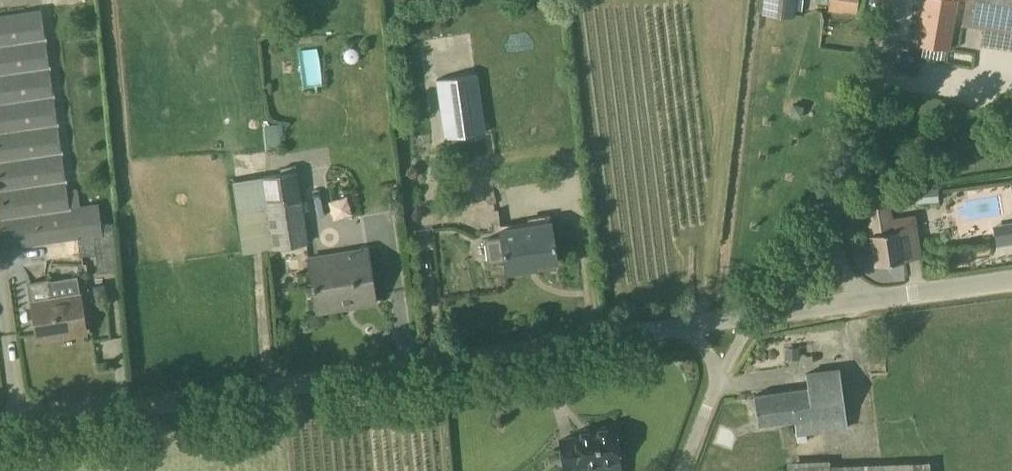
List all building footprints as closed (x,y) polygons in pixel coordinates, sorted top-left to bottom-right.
[(763,13),(795,16),(797,0),(764,0),(763,13)] [(828,10),(857,14),(859,0),(830,0),(828,10)] [(923,44),(952,49),(960,1),(957,0),(930,0),(923,44)] [(963,24),(985,28),(983,45),(1011,50),(1011,0),(967,0),(963,24)] [(0,16),(0,225),(3,249),(78,238),(102,234),(101,230),(98,205),(70,209),(41,10),(0,16)] [(477,73),(437,79),(446,139),(485,133),(477,73)] [(892,159),(880,156),(876,170),(888,173),(892,159)] [(242,252),(307,242),(301,195),(296,171),(231,182),(242,252)] [(938,189),(915,191),(916,202),(939,200),(938,189)] [(897,219),(892,220),(889,205),(867,208),(876,264),(904,259),(897,219)] [(551,222),(500,230),(501,235),(484,238),(488,262),(505,259),(507,274),(526,271),(526,266),(558,261),(551,222)] [(113,228),(101,230),(102,234),(78,238),(80,256),(96,254),(98,270),(117,268),(117,267),(113,228)] [(368,249),(309,258),(317,312),(376,302),(368,249)] [(80,294),(51,298),(48,278),(32,281),(35,301),(33,301),(39,340),(61,336),(60,333),(86,329),(80,294)] [(840,369),(806,373),(808,388),(754,395),(758,425),(795,420),(797,434),(847,427),(840,369)] [(615,426),(575,432),(576,437),(560,440),(564,466),(582,464),(583,469),(620,462),(615,426)] [(716,443),(729,449),(735,434),(722,429),(716,443)] [(787,467),(788,470),(929,470),(929,463),(787,467)]
